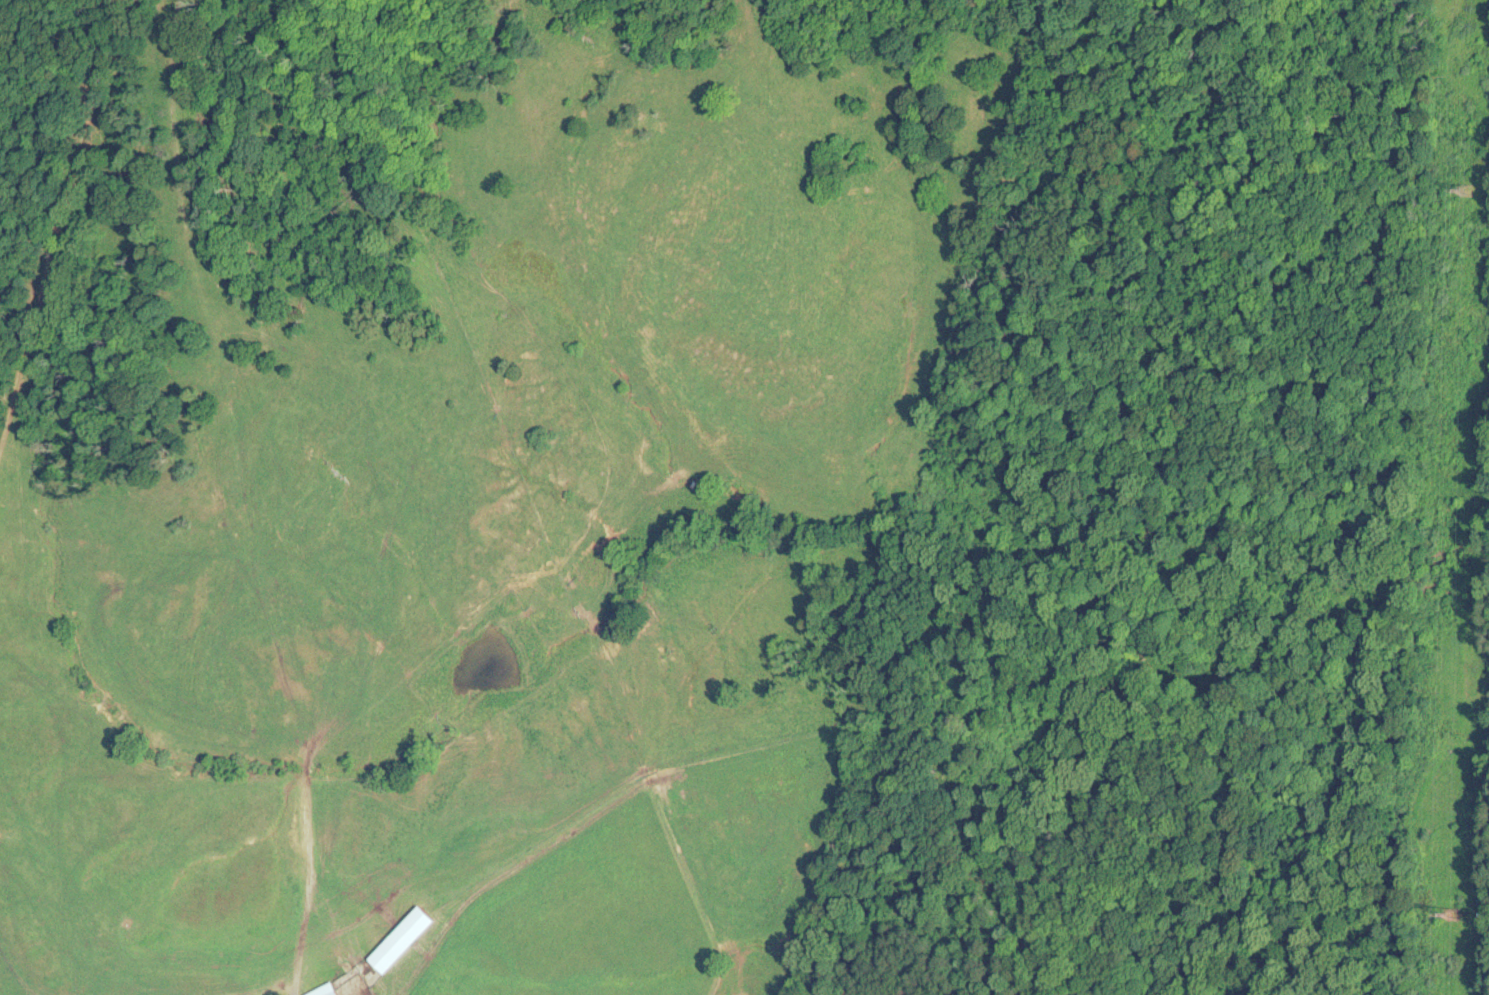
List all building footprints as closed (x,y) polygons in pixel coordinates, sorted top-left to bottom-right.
[(334,983),(305,994),(339,994),(334,983)]
